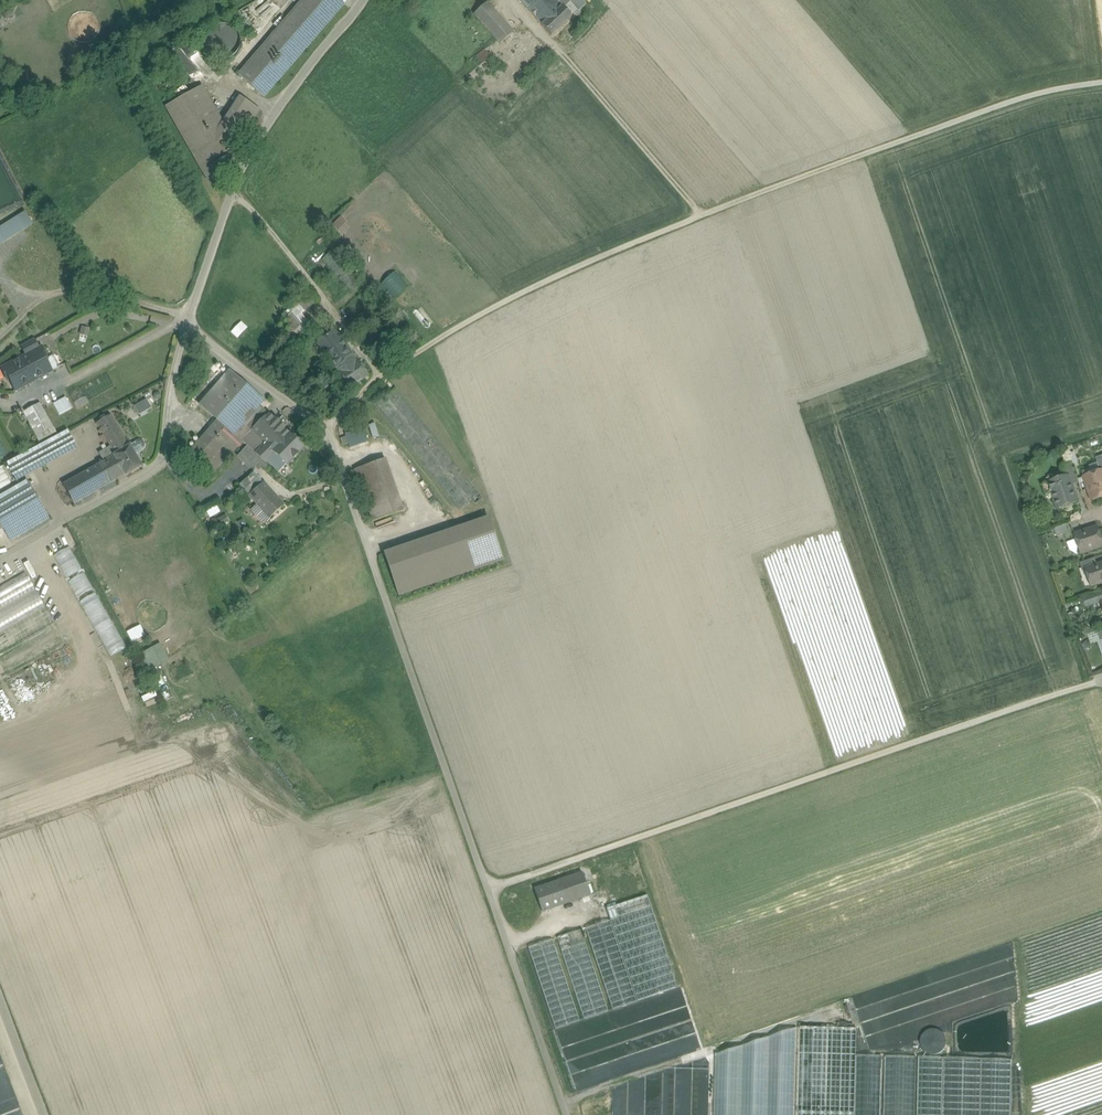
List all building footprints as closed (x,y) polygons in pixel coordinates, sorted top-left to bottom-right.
[(239,75),(264,97),(343,5),(338,0),(303,0),(239,75)] [(542,25),(562,7),(556,0),(520,0),(542,25)] [(562,7),(542,25),(551,36),(571,17),(571,16),(586,4),(583,0),(577,0),(572,4),(569,1),(562,7)] [(487,2),(474,13),(495,37),(508,26),(487,2)] [(216,52),(240,44),(235,26),(210,34),(216,52)] [(508,26),(495,37),(500,44),(513,32),(508,26)] [(484,50),(477,56),(482,62),(489,56),(484,50)] [(202,87),(166,107),(204,174),(218,166),(213,159),(235,146),(259,110),(240,97),(223,124),(202,87)] [(0,229),(0,245),(25,229),(18,217),(0,229)] [(383,251),(390,260),(402,251),(396,242),(383,251)] [(363,283),(333,250),(322,260),(352,293),(363,283)] [(408,284),(421,276),(414,265),(402,273),(408,284)] [(392,299),(406,289),(395,273),(381,283),(392,299)] [(310,290),(297,301),(305,311),(319,301),(310,290)] [(305,311),(297,301),(279,314),(297,337),(303,332),(312,326),(303,313),(305,311)] [(368,376),(334,330),(317,343),(350,388),(368,376)] [(308,339),(303,332),(297,337),(291,342),(296,349),(308,339)] [(34,340),(22,347),(26,356),(39,349),(34,340)] [(26,356),(22,359),(33,381),(51,372),(45,360),(47,359),(41,348),(39,349),(26,356)] [(22,359),(2,369),(8,380),(10,379),(16,391),(33,381),(22,359)] [(263,401),(229,371),(200,405),(217,420),(234,434),(259,405),(263,401)] [(384,386),(370,397),(375,403),(389,392),(384,386)] [(479,495),(395,388),(376,404),(459,510),(479,495)] [(66,397),(53,403),(58,415),(72,408),(66,397)] [(148,399),(135,405),(140,414),(153,408),(148,399)] [(40,403),(23,412),(22,410),(21,411),(22,413),(23,413),(25,415),(22,416),(25,422),(28,420),(36,436),(53,427),(40,403)] [(259,405),(234,434),(241,441),(247,446),(255,453),(266,443),(252,430),(268,414),(259,405)] [(288,435),(268,414),(252,430),(266,443),(273,450),(288,435)] [(129,446),(110,415),(96,424),(110,447),(115,455),(129,446)] [(234,434),(217,420),(188,453),(205,468),(234,434)] [(363,428),(345,434),(350,448),(368,442),(363,428)] [(68,431),(7,464),(16,481),(77,449),(68,431)] [(234,434),(205,468),(212,474),(241,441),(234,434)] [(288,435),(273,450),(275,453),(286,464),(302,448),(288,435)] [(266,443),(255,453),(260,458),(265,463),(275,453),(273,450),(266,443)] [(115,455),(114,456),(106,460),(117,479),(125,475),(126,476),(142,467),(129,446),(115,455)] [(255,453),(247,446),(238,457),(250,468),(253,465),(260,458),(255,453)] [(110,447),(102,452),(106,460),(114,456),(115,455),(110,447)] [(265,463),(260,458),(253,465),(258,470),(265,463)] [(385,459),(354,470),(373,522),(404,511),(385,459)] [(106,460),(63,485),(74,504),(117,479),(106,460)] [(1072,464),(1064,467),(1068,476),(1072,485),(1079,483),(1078,480),(1072,464)] [(0,468),(0,489),(10,484),(2,467),(0,468)] [(1093,474),(1095,478),(1086,481),(1088,489),(1092,500),(1101,497),(1101,471),(1100,472),(1093,474)] [(263,484),(253,473),(240,485),(249,496),(256,504),(250,509),(263,523),(269,518),(269,519),(284,506),(263,483),(263,484)] [(1064,476),(1061,477),(1060,479),(1049,483),(1058,509),(1061,507),(1063,508),(1065,507),(1066,506),(1069,505),(1071,505),(1073,504),(1074,503),(1077,502),(1072,485),(1068,476),(1065,477),(1064,476)] [(1084,477),(1078,480),(1079,483),(1082,492),(1088,489),(1086,481),(1084,477)] [(0,496),(0,524),(10,541),(49,518),(27,480),(0,496)] [(211,516),(220,512),(217,506),(208,511),(211,516)] [(1068,523),(1054,528),(1057,537),(1071,532),(1068,523)] [(476,527),(385,559),(398,594),(488,563),(476,527)] [(1075,535),(1081,553),(1101,546),(1101,541),(1097,528),(1075,535)] [(72,546),(55,556),(112,656),(130,647),(72,546)] [(1095,558),(1080,563),(1083,571),(1086,570),(1097,566),(1095,558)] [(1086,570),(1088,577),(1090,578),(1093,585),(1101,582),(1101,564),(1097,566),(1086,570)] [(0,587),(0,680),(68,642),(28,571),(0,587)] [(145,598),(157,588),(152,582),(140,591),(145,598)] [(1084,599),(1086,606),(1101,601),(1101,593),(1084,599)] [(149,656),(137,661),(146,678),(157,673),(149,656)] [(583,874),(534,890),(542,911),(590,895),(583,874)] [(647,896),(606,909),(610,920),(637,1002),(678,988),(647,896)] [(637,1002),(610,920),(585,928),(612,1010),(637,1002)] [(583,935),(581,930),(557,938),(584,1020),(608,1012),(584,939),(586,938),(585,935),(583,935)] [(552,939),(528,947),(555,1030),(580,1021),(552,939)] [(716,1055),(715,1114),(794,1114),(796,1028),(716,1055)] [(806,1028),(800,1028),(798,1114),(855,1114),(856,1055),(857,1029),(806,1028)] [(857,1055),(855,1114),(880,1114),(882,1056),(857,1055)] [(886,1056),(884,1114),(915,1114),(916,1057),(886,1056)] [(919,1057),(917,1114),(942,1114),(944,1058),(919,1057)] [(944,1058),(942,1114),(980,1114),(982,1059),(944,1058)] [(982,1059),(980,1114),(1010,1114),(1012,1060),(982,1059)]
